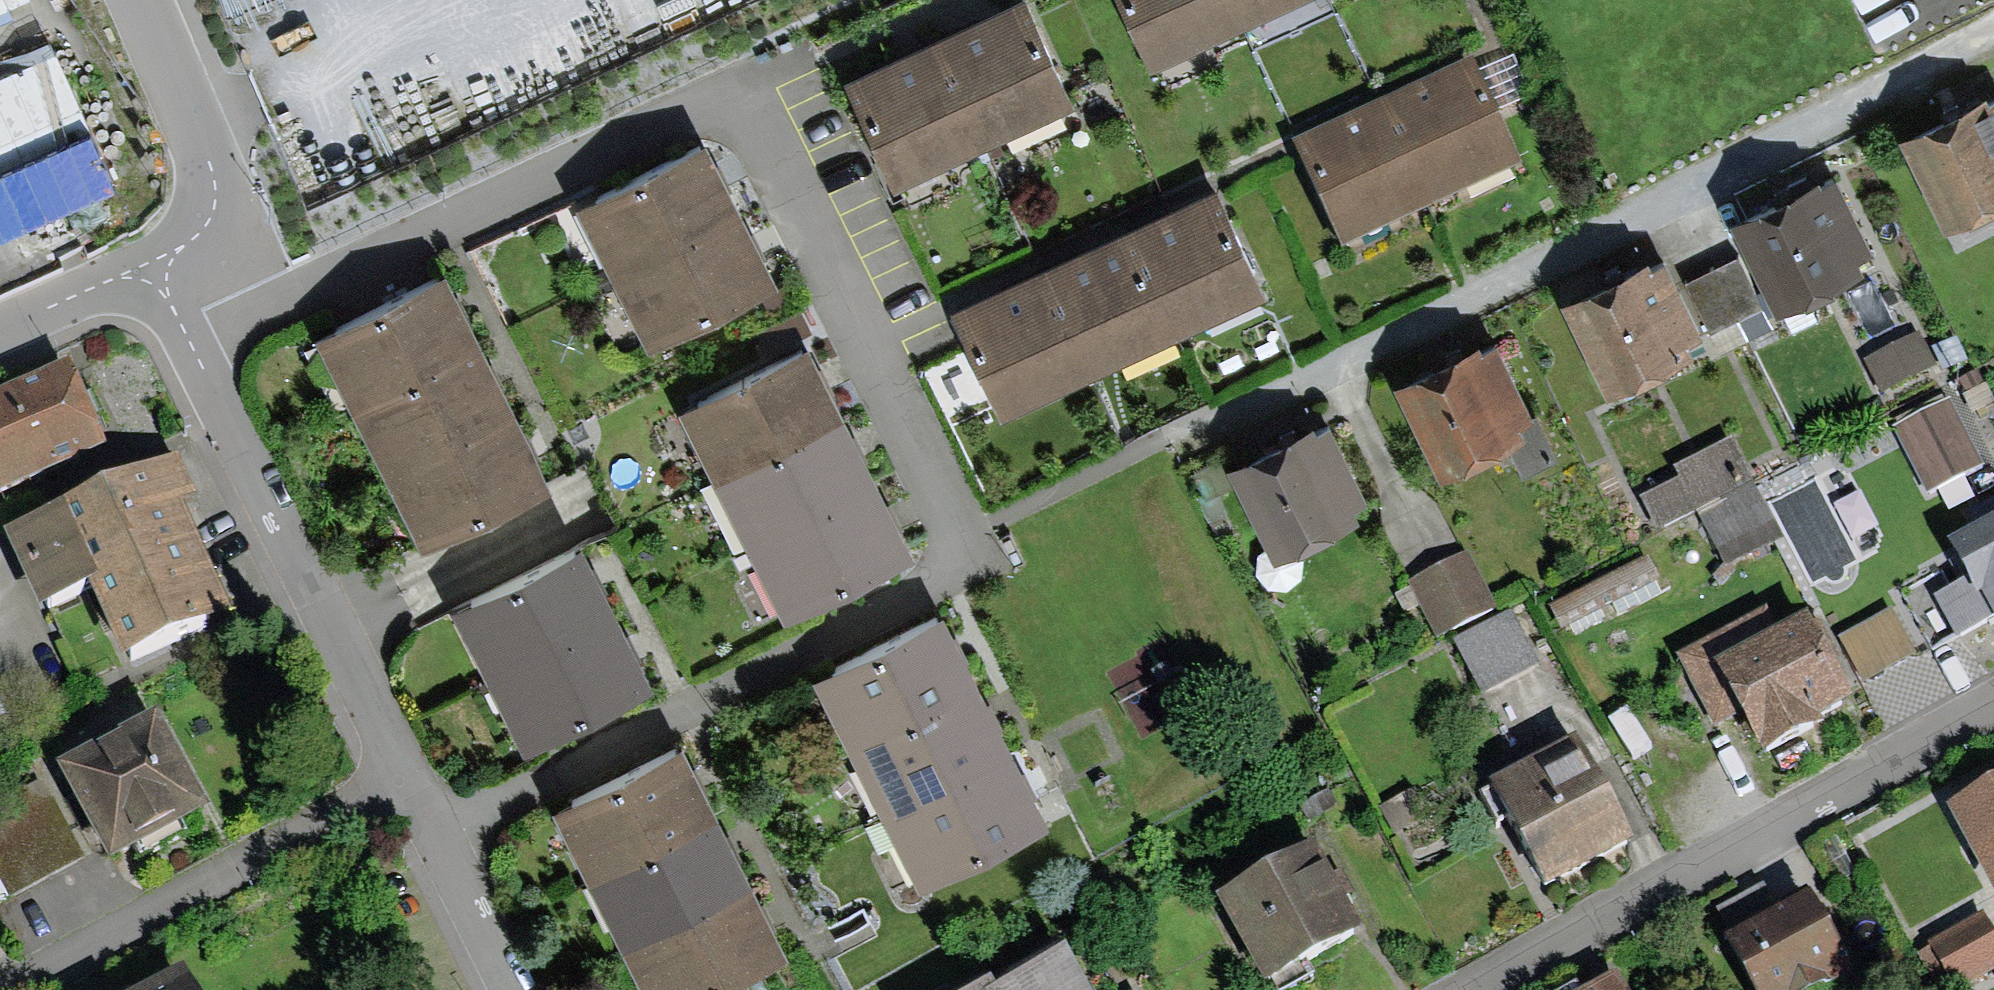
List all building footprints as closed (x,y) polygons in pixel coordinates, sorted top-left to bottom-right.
[(40,6),(37,0),(0,0),(0,21),(40,6)] [(882,189),(1072,104),(1024,0),(1021,0),(834,84),(882,189)] [(1146,69),(1300,0),(1115,0),(1146,69)] [(124,209),(64,53),(0,78),(0,256),(124,209)] [(1519,70),(1485,83),(1500,120),(1533,107),(1519,70)] [(1296,159),(1344,263),(1523,180),(1475,76),(1296,159)] [(1952,221),(1993,200),(1993,113),(1980,86),(1903,124),(1952,221)] [(702,165),(572,228),(634,356),(764,292),(702,165)] [(1735,207),(1784,303),(1861,265),(1812,168),(1735,207)] [(942,312),(996,423),(1261,295),(1207,184),(942,312)] [(1548,299),(1597,396),(1674,357),(1625,260),(1548,299)] [(1685,286),(1708,333),(1753,312),(1730,264),(1685,286)] [(318,347),(419,554),(544,495),(443,287),(318,347)] [(1395,375),(1444,471),(1521,432),(1472,336),(1395,375)] [(0,382),(0,486),(108,439),(69,351),(0,382)] [(798,354),(664,418),(764,629),(898,565),(798,354)] [(1240,453),(1289,549),(1366,510),(1317,414),(1240,453)] [(1896,457),(1908,479),(1982,438),(1970,416),(1896,457)] [(1633,506),(1647,533),(1720,494),(1695,450),(1663,467),(1673,485),(1633,506)] [(129,659),(230,614),(185,513),(201,506),(181,461),(11,538),(43,609),(96,585),(129,659)] [(1925,563),(1946,607),(1963,599),(1988,649),(1993,646),(1993,531),(1925,563)] [(572,553),(446,618),(519,758),(645,693),(572,553)] [(1396,605),(1419,651),(1478,621),(1455,575),(1396,605)] [(812,670),(923,887),(1039,828),(928,611),(812,670)] [(1458,648),(1487,706),(1547,677),(1519,619),(1458,648)] [(1900,622),(1850,646),(1873,691),(1922,667),(1900,622)] [(1715,682),(1751,758),(1858,707),(1822,631),(1715,682)] [(161,706),(60,759),(110,854),(133,841),(141,855),(188,831),(180,816),(210,800),(161,706)] [(678,750),(538,815),(620,989),(740,989),(782,970),(678,750)] [(1508,809),(1549,888),(1635,844),(1594,765),(1508,809)] [(1993,888),(1993,768),(1943,795),(1993,888)] [(40,781),(0,803),(0,868),(15,896),(83,858),(40,781)] [(1215,889),(1261,976),(1360,924),(1314,837),(1215,889)] [(1758,989),(1806,989),(1849,968),(1809,888),(1776,905),(1763,881),(1715,906),(1758,989)] [(1929,945),(1950,986),(1993,964),(1993,936),(1984,917),(1929,945)] [(1070,945),(996,978),(993,971),(950,989),(1090,989),(1070,945)] [(129,989),(206,989),(190,959),(129,989)] [(1620,966),(1576,989),(1633,989),(1620,966)]
